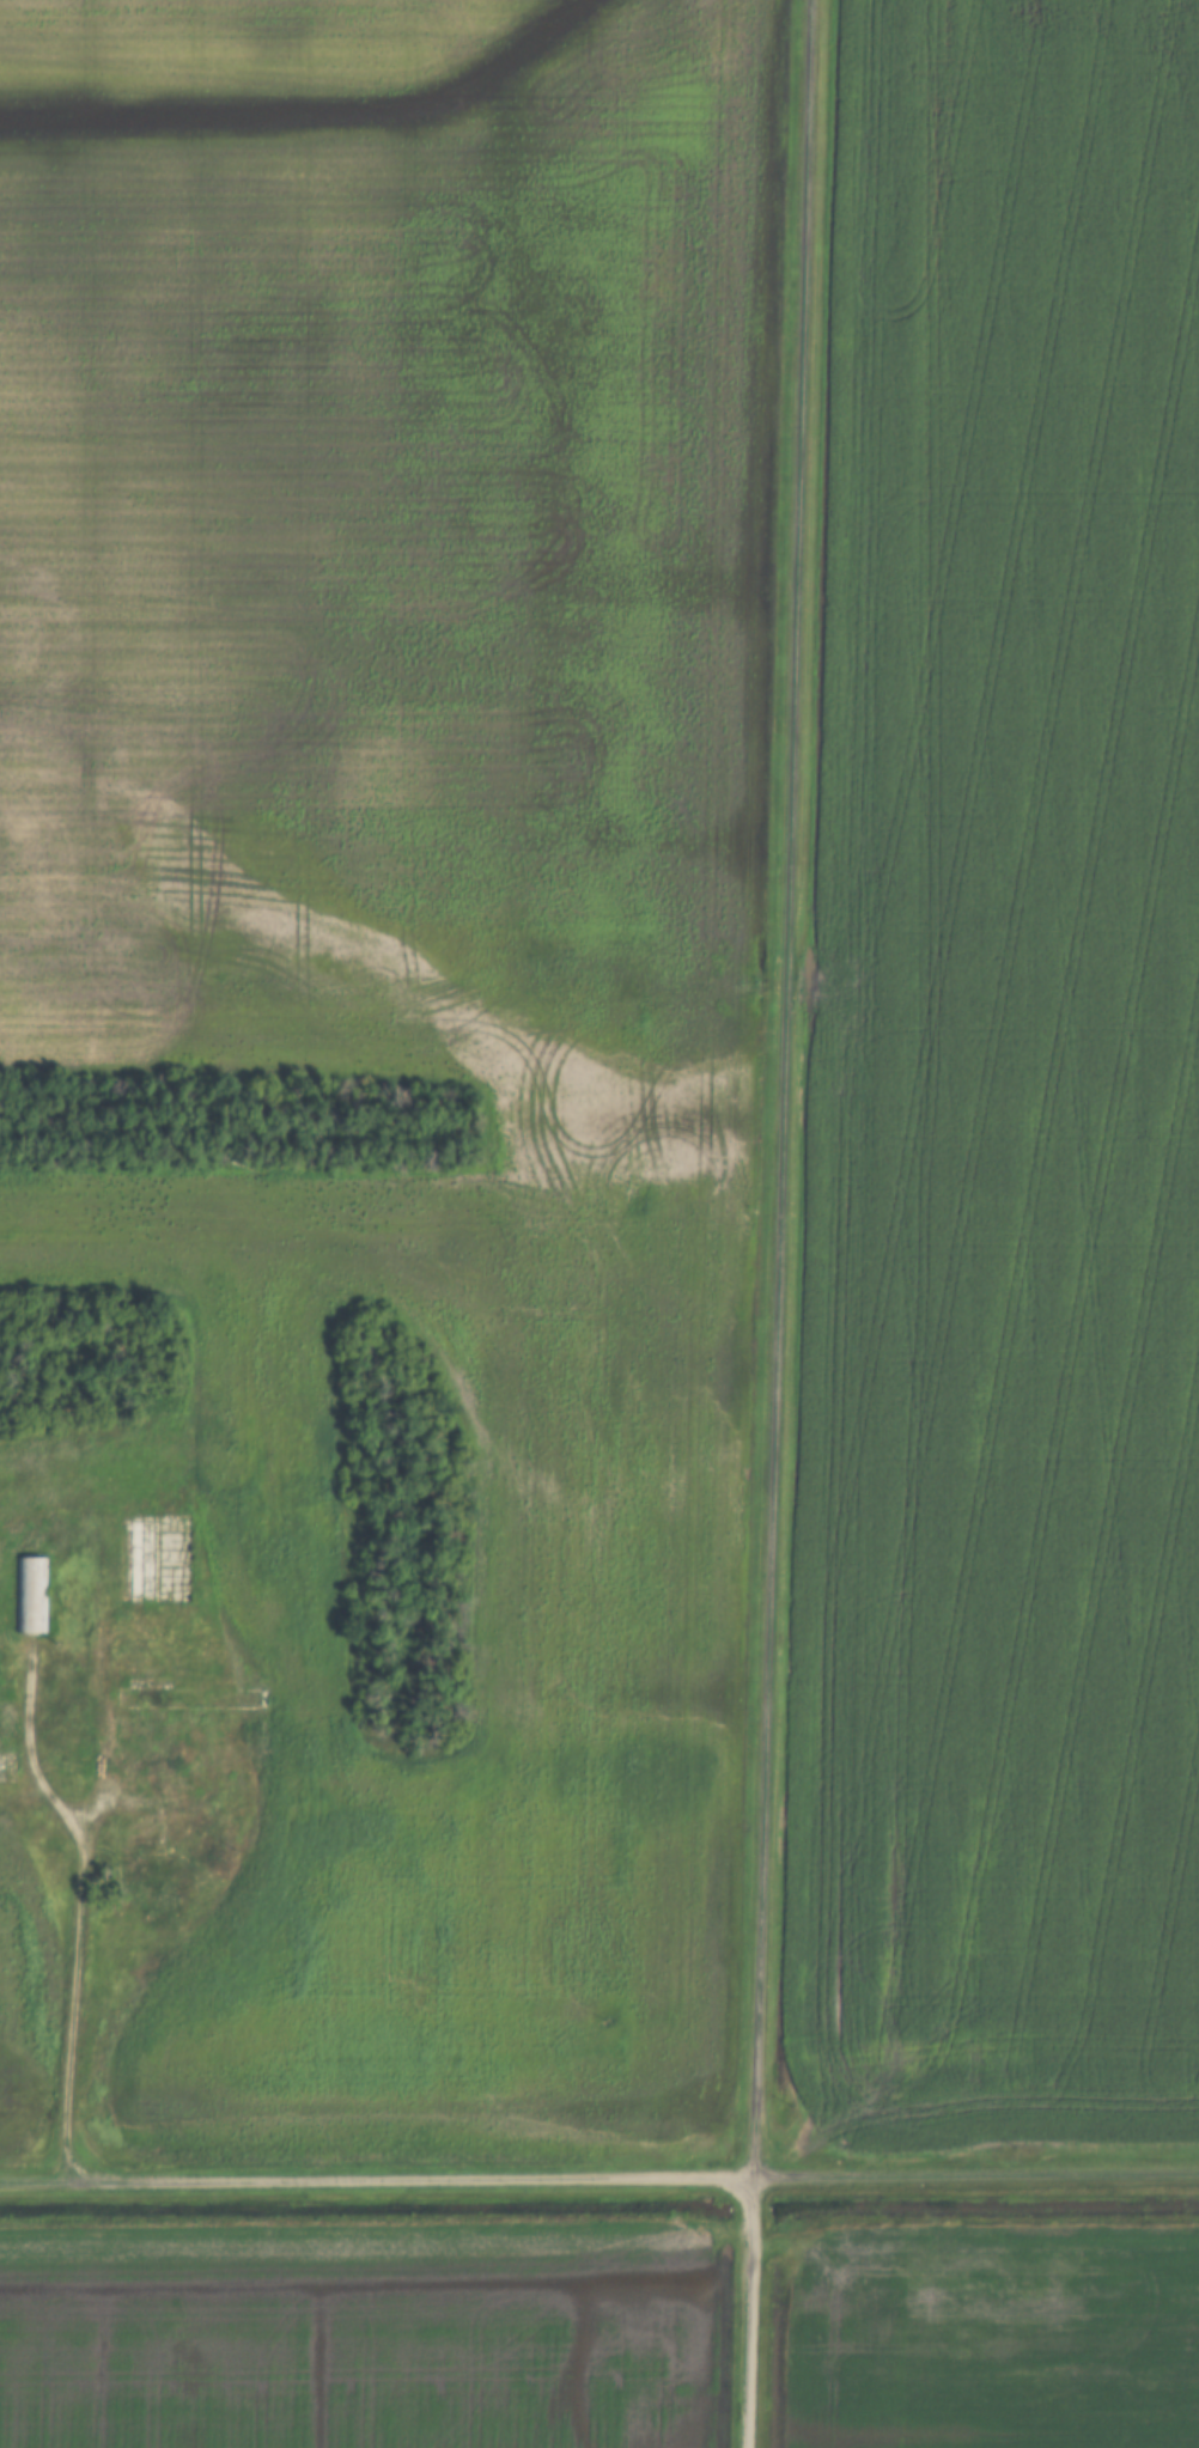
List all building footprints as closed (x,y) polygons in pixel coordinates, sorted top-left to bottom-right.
[(115,1512),(152,1512),(151,1602),(115,1602),(115,1512)] [(14,1555),(43,1555),(43,1631),(14,1631),(14,1555)]
